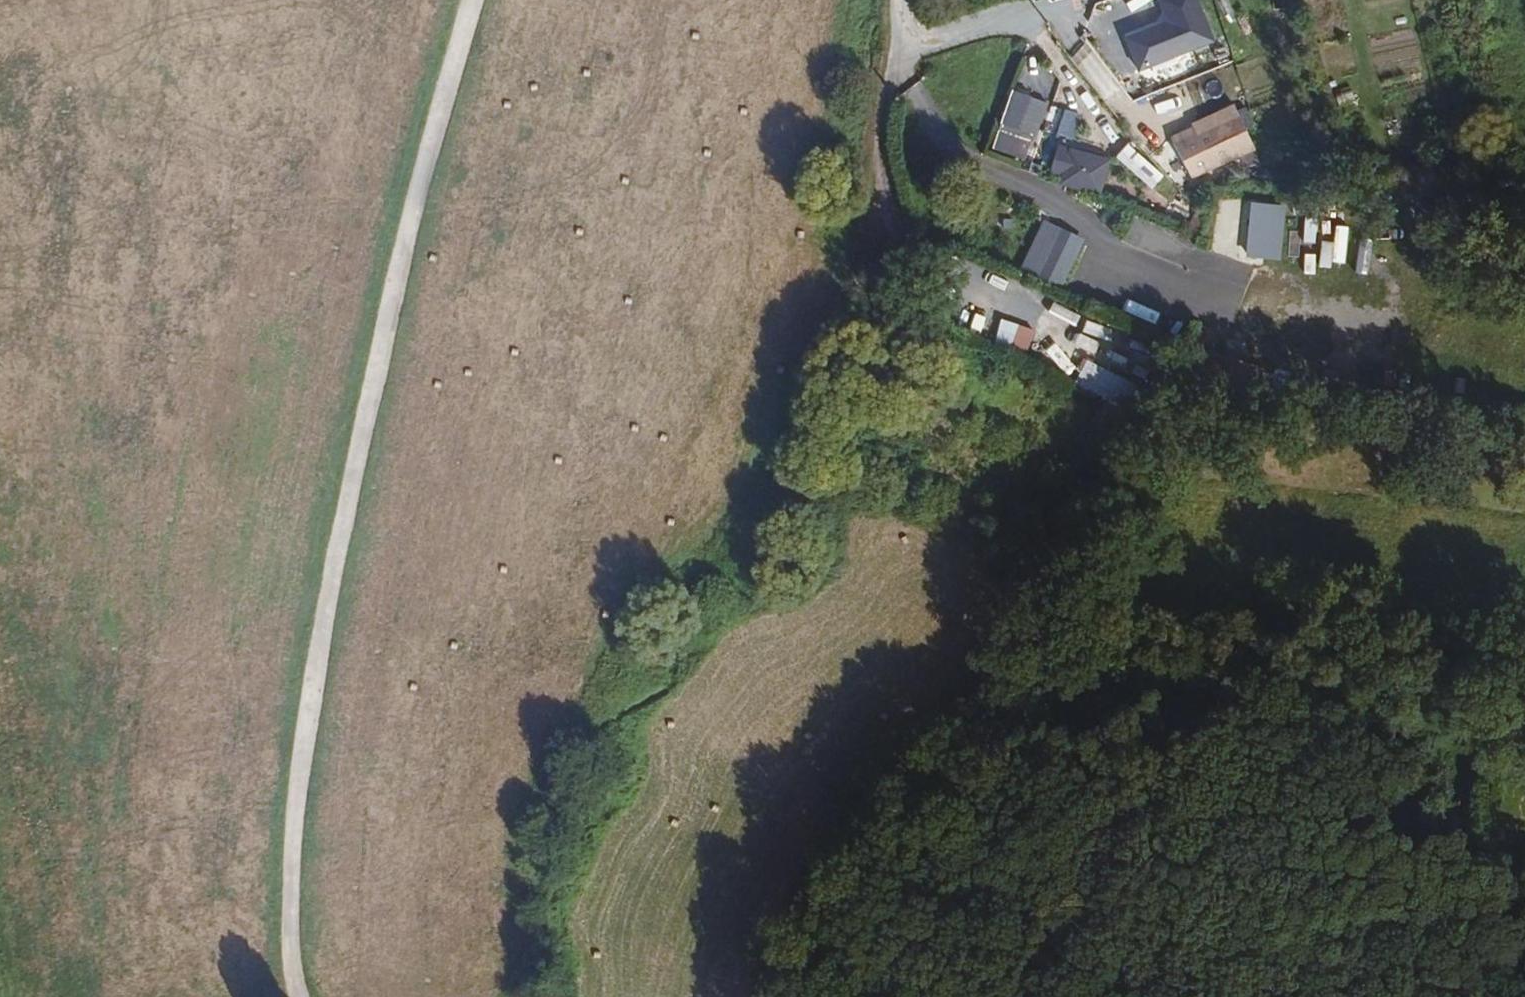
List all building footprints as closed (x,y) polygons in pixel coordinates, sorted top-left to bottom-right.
[(1168,22),(1126,36),(1137,68),(1179,54),(1212,43),(1197,0),(1161,0),(1168,22)] [(1405,16),(1395,19),(1397,26),(1408,22),(1405,16)] [(1027,59),(1017,86),(1047,96),(1057,70),(1027,59)] [(1155,88),(1150,77),(1129,87),(1134,98),(1155,88)] [(1353,87),(1335,93),(1339,104),(1356,98),(1353,87)] [(1049,103),(1012,88),(989,145),(1007,153),(1025,161),(1049,103)] [(1080,113),(1053,103),(1044,130),(1070,139),(1080,113)] [(1210,168),(1235,158),(1238,171),(1253,168),(1249,152),(1254,150),(1234,103),(1190,121),(1193,126),(1210,168)] [(1210,168),(1193,126),(1172,135),(1190,177),(1210,168)] [(1157,183),(1128,143),(1114,153),(1144,193),(1157,183)] [(1097,195),(1106,161),(1089,156),(1090,150),(1073,145),(1071,150),(1062,186),(1097,195)] [(1065,169),(1071,150),(1059,146),(1053,165),(1065,169)] [(1106,161),(1107,155),(1090,150),(1089,156),(1106,161)] [(1434,190),(1416,191),(1418,212),(1436,211),(1434,190)] [(1283,204),(1251,202),(1247,257),(1279,259),(1283,204)] [(1083,235),(1044,221),(1024,273),(1064,288),(1083,235)] [(1345,235),(1318,230),(1312,268),(1339,272),(1345,235)] [(1311,241),(1298,241),(1298,261),(1310,262),(1311,241)] [(1072,306),(1048,296),(1044,305),(1068,316),(1072,306)] [(1175,315),(1142,303),(1137,315),(1170,328),(1175,315)] [(992,319),(980,310),(965,330),(977,339),(992,319)] [(1093,318),(1077,311),(1072,320),(1089,328),(1093,318)] [(1128,336),(1098,322),(1094,331),(1124,345),(1128,336)] [(1028,324),(1017,323),(1013,352),(1025,354),(1028,324)] [(1169,351),(1134,337),(1130,347),(1164,362),(1169,351)] [(1160,371),(1122,355),(1118,366),(1156,382),(1160,371)] [(1121,377),(1087,361),(1076,383),(1110,399),(1121,377)] [(945,428),(938,424),(927,442),(934,446),(945,428)]
